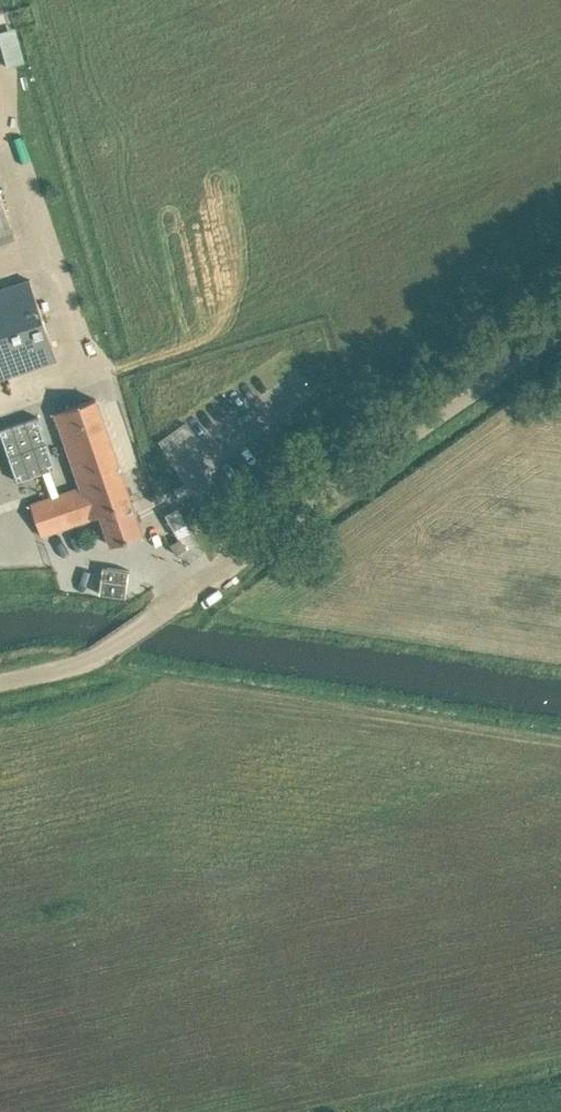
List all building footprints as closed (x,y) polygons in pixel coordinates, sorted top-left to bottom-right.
[(7,65),(25,60),(15,27),(0,32),(0,40),(7,65)] [(16,237),(0,190),(0,242),(16,237)] [(30,278),(0,288),(0,378),(58,358),(30,278)] [(112,544),(143,533),(96,398),(56,411),(82,486),(31,503),(42,534),(101,514),(112,544)] [(0,429),(17,480),(56,467),(38,415),(0,429)] [(178,507),(166,513),(179,536),(190,530),(178,507)] [(171,543),(177,553),(187,547),(181,537),(171,543)]
